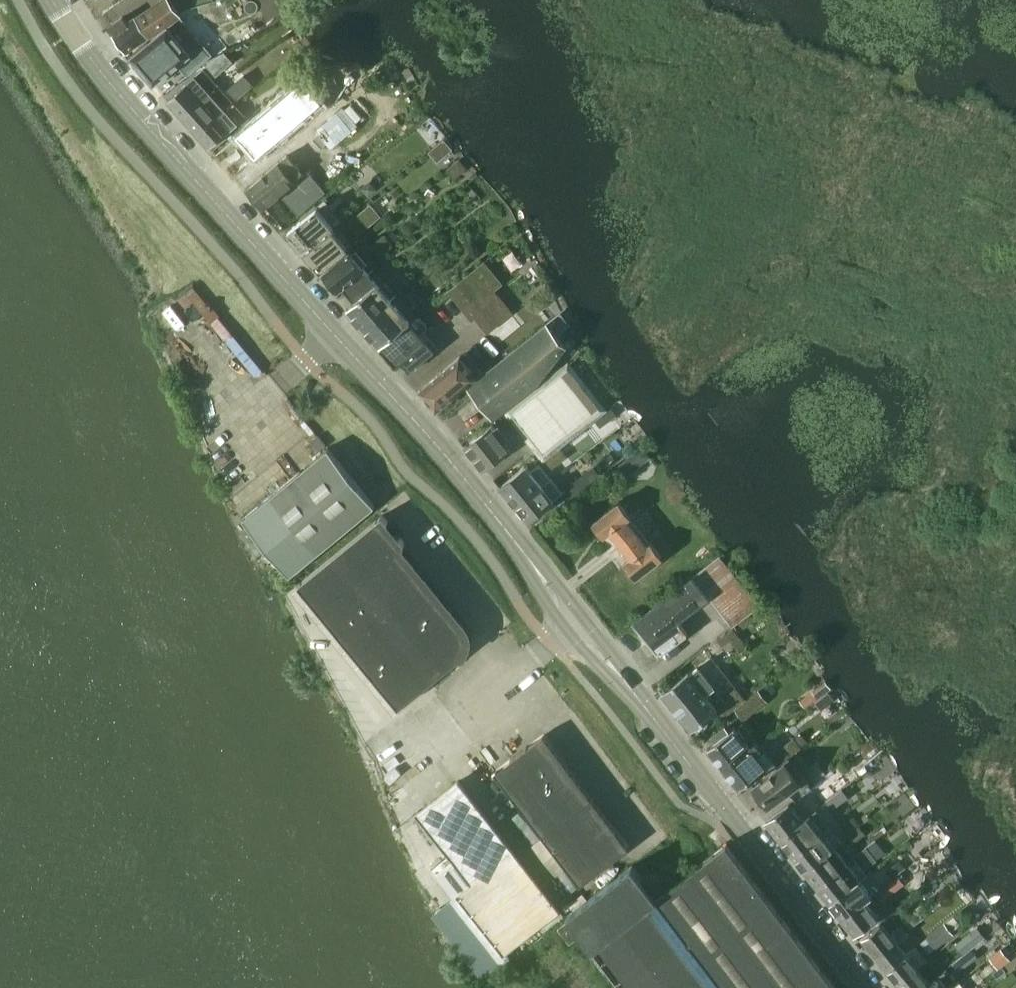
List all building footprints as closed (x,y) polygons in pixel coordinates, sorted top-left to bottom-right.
[(107,28),(125,52),(149,34),(150,36),(171,21),(181,14),(181,13),(187,9),(215,0),(157,0),(136,16),(127,22),(123,16),(107,28)] [(167,27),(131,58),(153,84),(178,64),(187,75),(211,54),(180,17),(168,28),(167,27)] [(216,76),(232,62),(224,52),(204,62),(216,76)] [(198,73),(166,100),(182,117),(197,134),(227,106),(212,89),(198,73)] [(228,89),(237,100),(253,85),(244,75),(228,89)] [(303,79),(237,137),(255,158),(321,100),(303,79)] [(227,106),(197,134),(212,152),(249,119),(246,115),(240,120),(227,106)] [(287,155),(245,189),(262,210),(279,196),(277,194),(303,173),(287,155)] [(295,181),(280,194),(298,215),(323,194),(304,173),(295,181)] [(361,188),(368,197),(378,190),(370,180),(361,188)] [(371,204),(349,222),(359,234),(381,216),(371,204)] [(317,208),(286,233),(303,254),(304,253),(336,226),(334,228),(317,208)] [(344,236),(336,226),(304,253),(319,272),(348,248),(341,239),(344,236)] [(377,256),(391,245),(383,235),(370,246),(377,256)] [(321,275),(337,293),(341,289),(364,269),(363,267),(367,263),(356,251),(351,254),(349,251),(321,275)] [(467,274),(447,291),(460,308),(465,304),(469,309),(494,290),(485,279),(494,272),(484,261),(467,274)] [(353,302),(345,310),(378,348),(416,315),(396,293),(395,295),(372,269),(368,273),(364,269),(341,289),(353,302)] [(472,314),(475,318),(487,333),(514,312),(498,293),(497,294),(472,314)] [(416,315),(378,348),(395,367),(401,362),(409,372),(437,348),(423,331),(426,328),(427,325),(420,317),(416,316),(416,315)] [(547,321),(467,387),(493,419),(542,377),(567,345),(548,322),(547,321)] [(422,388),(419,390),(437,412),(478,376),(460,355),(422,388)] [(566,361),(504,414),(543,461),(550,455),(606,410),(566,361)] [(595,420),(600,428),(617,416),(611,408),(595,420)] [(464,447),(483,470),(510,447),(491,424),(464,447)] [(317,436),(308,444),(316,453),(325,445),(317,436)] [(289,575),(374,506),(374,505),(327,448),(242,518),(289,575)] [(540,464),(547,473),(558,465),(551,456),(540,464)] [(625,478),(632,472),(632,465),(627,458),(616,467),(625,478)] [(499,488),(515,508),(551,479),(546,473),(537,480),(525,466),(499,488)] [(551,479),(515,508),(526,521),(561,491),(551,479)] [(565,488),(571,496),(583,487),(577,479),(565,488)] [(597,539),(609,554),(637,532),(627,519),(631,517),(619,501),(592,522),(602,536),(597,539)] [(397,540),(384,525),(387,522),(382,515),(297,584),(398,708),(430,682),(427,679),(441,667),(443,670),(460,657),(459,655),(461,652),(463,650),(464,647),(465,644),(466,641),(466,638),(465,635),(464,632),(463,629),(449,612),(445,616),(433,602),(437,598),(424,582),(419,585),(408,571),(412,567),(399,552),(402,549),(402,548),(403,547),(403,546),(403,545),(403,544),(403,543),(403,542),(402,540),(400,538),(397,540)] [(650,541),(650,542),(647,544),(637,532),(609,554),(620,568),(625,565),(635,578),(662,557),(650,541)] [(632,624),(658,657),(688,633),(678,621),(708,598),(731,627),(759,605),(719,555),(632,624)] [(733,628),(725,634),(735,647),(743,641),(733,628)] [(688,672),(687,673),(661,693),(690,729),(716,709),(721,716),(744,698),(735,687),(723,696),(725,698),(723,699),(714,688),(711,690),(694,669),(689,673),(688,672)] [(744,721),(767,701),(758,690),(734,710),(744,721)] [(800,700),(806,708),(818,698),(812,691),(800,700)] [(705,749),(719,766),(728,759),(733,765),(741,758),(745,761),(749,758),(760,750),(754,743),(751,746),(734,726),(705,749)] [(494,771),(580,884),(629,846),(543,734),(494,771)] [(778,764),(801,746),(794,737),(771,755),(778,764)] [(757,754),(761,751),(760,750),(749,758),(745,761),(741,758),(733,765),(728,759),(719,766),(738,789),(760,771),(762,774),(769,768),(757,754)] [(805,779),(789,758),(752,788),(768,808),(805,779)] [(457,781),(419,812),(474,881),(460,892),(505,949),(557,907),(457,781)] [(824,800),(831,809),(842,800),(835,792),(824,800)] [(789,803),(765,822),(778,839),(802,819),(801,819),(806,816),(794,801),(790,804),(789,803)] [(802,819),(778,839),(790,854),(814,836),(813,835),(820,829),(809,815),(803,820),(802,819)] [(846,837),(859,826),(852,817),(840,826),(847,836),(846,837)] [(859,826),(846,837),(852,845),(865,834),(859,826)] [(814,836),(790,854),(803,871),(827,852),(814,836)] [(726,843),(656,896),(632,864),(567,914),(623,987),(836,987),(726,843)] [(827,852),(803,871),(815,887),(846,862),(834,847),(827,852)] [(876,853),(861,864),(867,872),(882,861),(876,853)] [(899,860),(885,871),(891,878),(905,867),(899,860)] [(846,862),(815,887),(828,903),(852,884),(851,883),(858,878),(846,862)] [(879,891),(886,900),(898,890),(891,882),(879,891)] [(852,884),(828,903),(841,919),(872,894),(869,889),(861,895),(852,884)] [(872,894),(841,919),(854,935),(878,916),(876,913),(879,911),(870,899),(866,902),(865,900),(872,894)] [(902,918),(910,928),(923,918),(914,908),(902,918)] [(925,937),(920,942),(919,943),(927,953),(934,948),(934,949),(952,933),(943,922),(925,937)] [(860,939),(875,956),(895,940),(897,943),(907,935),(900,926),(890,934),(881,923),(860,939)] [(955,945),(963,955),(971,948),(979,942),(974,937),(981,931),(978,927),(955,945)] [(895,940),(875,956),(885,970),(912,948),(909,945),(903,950),(897,943),(895,940)] [(912,948),(885,970),(896,984),(916,968),(923,963),(926,961),(916,947),(913,949),(912,948)] [(963,955),(952,964),(957,970),(976,955),(971,948),(963,955)] [(1008,958),(1001,948),(989,958),(997,967),(1008,958)] [(896,984),(900,987),(921,987),(928,982),(916,968),(896,984)] [(921,987),(949,987),(957,982),(945,968),(928,982),(921,987)]
